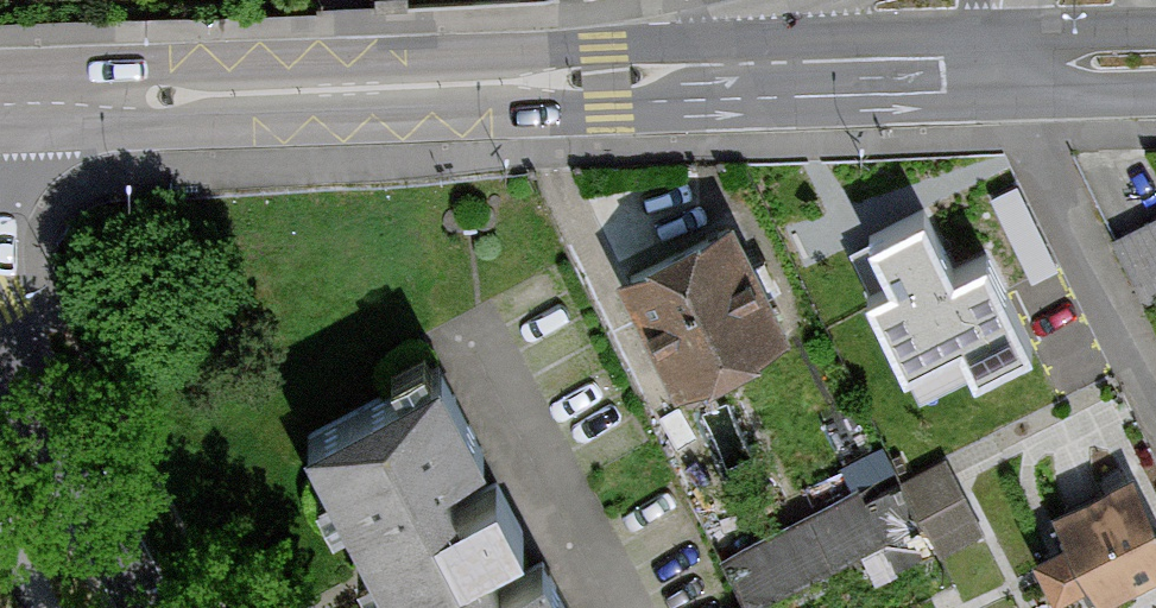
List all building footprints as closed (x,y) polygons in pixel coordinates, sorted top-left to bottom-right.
[(859,243),(909,360),(962,338),(975,369),(1027,346),(988,255),(949,272),(925,215),(859,243)] [(727,216),(616,271),(674,386),(785,330),(727,216)] [(1117,237),(1150,303),(1155,300),(1155,218),(1148,222),(1117,237)] [(309,429),(401,607),(568,607),(543,559),(497,583),(481,551),(520,530),(495,480),(455,500),(439,468),(480,446),(438,364),(309,429)] [(900,477),(921,519),(937,551),(981,529),(943,455),(900,477)] [(1095,602),(1155,572),(1155,522),(1130,469),(1050,508),(1095,602)] [(859,484),(723,552),(749,605),(921,519),(900,477),(898,473),(863,491),(859,484)]
